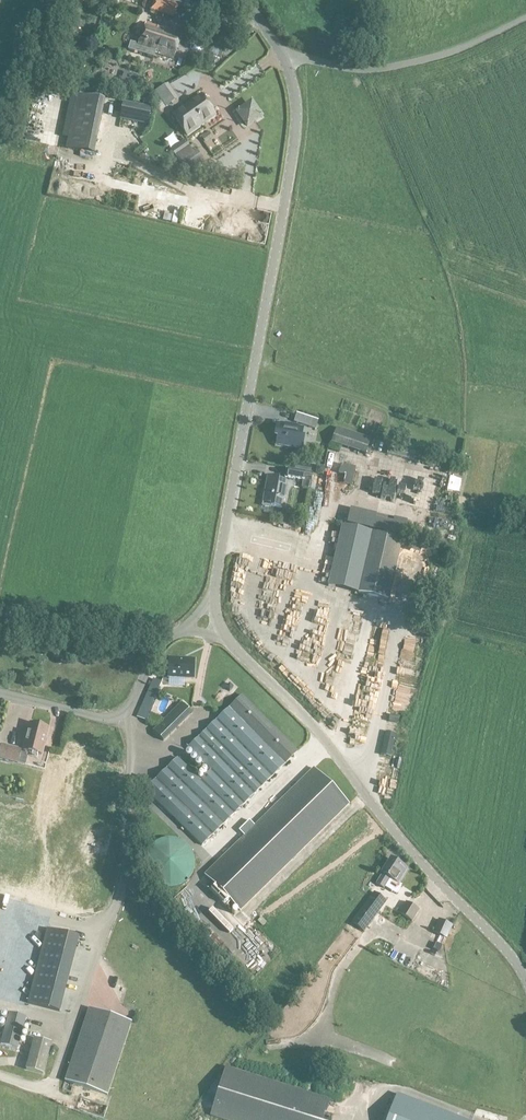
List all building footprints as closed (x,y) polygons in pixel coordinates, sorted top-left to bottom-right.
[(166,0),(155,0),(154,0),(151,10),(174,18),(179,4),(166,0)] [(154,58),(155,53),(173,59),(181,35),(159,28),(146,24),(139,45),(131,43),(129,49),(154,58)] [(212,45),(224,49),(230,31),(217,27),(212,45)] [(120,83),(132,87),(137,76),(124,71),(120,83)] [(78,95),(66,149),(93,155),(104,101),(78,95)] [(215,116),(201,96),(173,115),(187,135),(215,116)] [(257,108),(252,100),(245,105),(250,113),(257,108)] [(119,119),(148,125),(151,108),(123,102),(119,119)] [(240,102),(228,110),(241,130),(253,122),(240,102)] [(185,140),(171,149),(176,157),(183,153),(189,148),(190,147),(185,140)] [(218,151),(221,157),(240,147),(237,141),(218,151)] [(198,154),(195,151),(181,161),(188,170),(201,161),(196,155),(198,154)] [(294,422),(316,429),(318,422),(296,414),(294,422)] [(303,430),(277,425),(275,432),(278,433),(276,444),(302,449),(304,438),(302,438),(303,430)] [(337,427),(331,442),(341,446),(350,449),(355,433),(346,430),(337,427)] [(387,454),(413,461),(416,453),(407,451),(409,446),(401,444),(400,449),(389,446),(387,454)] [(286,468),(311,472),(312,465),(288,460),(286,468)] [(286,469),(284,477),(295,479),(304,481),(305,479),(306,473),(286,469)] [(371,485),(372,478),(365,476),(364,483),(371,485)] [(279,479),(268,477),(263,503),(274,505),(274,508),(282,509),(286,483),(278,482),(279,479)] [(452,477),(450,491),(457,492),(457,485),(461,486),(462,478),(452,477)] [(403,501),(404,478),(397,478),(396,501),(403,501)] [(327,587),(355,593),(388,601),(402,540),(342,526),(327,587)] [(409,531),(408,542),(423,544),(424,533),(409,531)] [(252,611),(263,614),(266,603),(255,600),(252,611)] [(195,660),(169,659),(168,678),(194,679),(195,660)] [(333,687),(340,669),(335,667),(328,685),(333,687)] [(136,718),(147,722),(155,703),(153,703),(161,682),(153,679),(136,718)] [(316,681),(311,699),(317,701),(319,696),(324,697),(328,684),(316,681)] [(409,706),(410,700),(401,697),(399,704),(409,706)] [(399,717),(390,715),(389,722),(397,724),(399,717)] [(31,725),(31,726),(25,751),(43,756),(49,729),(31,725)] [(387,733),(381,755),(390,757),(396,735),(387,733)] [(0,748),(0,759),(18,763),(26,765),(27,757),(26,754),(21,752),(22,750),(1,744),(0,748)] [(63,771),(62,779),(72,781),(73,773),(63,771)] [(253,810),(262,794),(238,782),(234,790),(244,796),(241,803),(253,810)] [(216,785),(205,795),(233,825),(243,816),(223,794),(224,793),(216,785)] [(326,837),(354,814),(340,798),(331,806),(338,813),(319,829),(326,837)] [(189,815),(184,820),(199,831),(204,826),(189,815)] [(176,900),(203,877),(197,870),(201,867),(183,847),(178,852),(171,844),(146,867),(176,900)] [(392,859),(382,874),(376,884),(383,889),(390,879),(398,884),(407,869),(392,859)] [(53,900),(67,902),(68,894),(54,892),(53,900)] [(350,923),(364,933),(387,902),(374,892),(350,923)] [(399,914),(412,922),(419,910),(406,902),(399,914)] [(438,920),(433,931),(447,939),(453,926),(438,920)] [(79,938),(47,929),(27,1003),(60,1012),(79,938)] [(342,944),(327,960),(335,967),(350,950),(342,944)] [(107,1095),(131,1022),(89,1008),(65,1081),(107,1095)] [(0,1044),(18,1049),(26,1017),(8,1012),(0,1044)] [(390,1038),(396,1040),(399,1028),(393,1027),(390,1038)] [(43,1074),(52,1043),(34,1038),(26,1070),(43,1074)] [(224,1119),(332,1119),(332,1118),(325,1116),(330,1100),(225,1067),(210,1116),(224,1119)] [(397,1094),(388,1119),(464,1119),(397,1094)]
